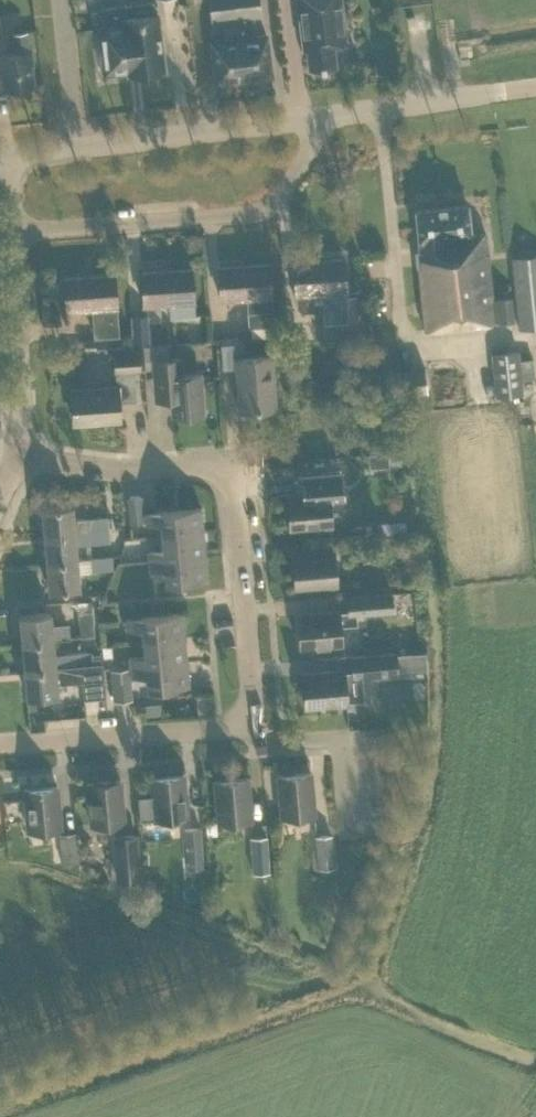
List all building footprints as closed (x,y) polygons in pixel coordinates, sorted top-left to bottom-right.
[(210,20),(221,19),(224,39),(211,41),(216,82),(244,78),(234,0),(208,0),(210,20)] [(271,75),(266,34),(255,35),(253,15),(261,14),(259,0),(234,0),(244,78),(271,75)] [(348,42),(343,0),(297,0),(303,48),(306,48),(309,66),(337,63),(334,44),(348,42)] [(128,69),(128,74),(164,69),(157,12),(155,12),(153,1),(99,7),(101,26),(99,26),(104,72),(128,69)] [(31,49),(29,49),(27,30),(12,32),(15,51),(0,53),(5,89),(34,85),(31,66),(33,66),(31,49)] [(419,248),(416,249),(425,328),(514,318),(511,294),(497,295),(497,298),(493,298),(485,232),(470,233),(467,204),(415,210),(419,248)] [(511,257),(519,328),(535,326),(535,254),(511,257)] [(302,311),(322,310),(325,338),(349,336),(346,295),(344,258),(293,261),(296,306),(302,311)] [(269,263),(218,266),(221,300),(246,298),(249,326),(273,324),(269,263)] [(141,272),(143,304),(169,303),(170,317),(195,315),(192,268),(141,272)] [(114,273),(64,277),(66,310),(93,308),(95,337),(118,335),(114,273)] [(130,319),(132,344),(146,343),(144,318),(130,319)] [(235,367),(238,409),(276,407),(272,354),(246,356),(244,338),(221,340),(223,368),(235,367)] [(71,389),(73,422),(120,418),(119,401),(137,399),(135,369),(140,368),(138,349),(114,351),(117,385),(71,389)] [(519,349),(491,352),(495,396),(523,393),(520,359),(519,349)] [(172,414),(203,412),(200,373),(183,374),(181,357),(153,359),(155,399),(171,398),(172,414)] [(84,373),(83,382),(111,383),(111,374),(84,373)] [(346,408),(358,407),(357,392),(344,393),(346,408)] [(305,494),(287,495),(290,528),(331,525),(329,496),(343,495),(341,473),(314,475),(303,476),(305,494)] [(128,496),(130,522),(144,521),(141,495),(128,496)] [(43,534),(75,531),(109,528),(108,516),(74,519),(72,503),(41,506),(43,534)] [(200,507),(144,512),(145,522),(160,521),(162,535),(203,531),(200,507)] [(43,534),(46,561),(77,559),(76,544),(110,541),(109,528),(75,531),(43,534)] [(205,555),(203,531),(162,535),(163,549),(148,550),(148,560),(205,555)] [(292,554),(295,587),(337,583),(334,550),(292,554)] [(205,555),(148,560),(149,570),(165,568),(166,583),(207,579),(205,555)] [(77,559),(46,561),(48,589),(79,586),(78,572),(113,569),(111,556),(77,559)] [(339,610),(297,614),(300,647),(342,643),(340,624),(358,623),(357,612),(394,609),(392,591),(346,595),(347,610),(339,610)] [(89,603),(76,604),(77,632),(90,632),(89,603)] [(50,611),(19,614),(22,642),(53,639),(66,638),(68,638),(67,623),(51,625),(51,623),(50,611)] [(142,627),(143,641),(184,637),(182,612),(125,618),(126,628),(142,627)] [(129,656),(130,666),(186,660),(184,637),(143,641),(144,655),(129,656)] [(54,653),(53,639),(22,642),(24,669),(55,667),(93,663),(92,650),(54,653)] [(103,656),(112,655),(111,644),(102,645),(103,656)] [(344,669),(302,673),(305,706),(347,702),(347,700),(363,699),(361,675),(398,672),(398,668),(427,665),(426,649),(396,652),(396,650),(350,654),(352,670),(344,671),(344,669)] [(146,674),(148,689),(188,685),(186,660),(130,666),(131,676),(146,674)] [(55,667),(24,669),(27,697),(58,694),(57,682),(82,680),(83,698),(104,696),(101,662),(93,663),(55,667)] [(129,667),(111,669),(114,699),(131,698),(129,667)] [(311,772),(278,775),(281,816),(314,813),(311,772)] [(152,794),(137,795),(139,819),(154,818),(187,815),(183,774),(150,777),(152,794)] [(247,777),(214,780),(218,821),(251,818),(247,777)] [(120,780),(87,783),(91,824),(124,821),(120,780)] [(57,785),(24,788),(28,829),(61,826),(57,785)] [(207,834),(217,833),(216,820),(206,821),(207,834)] [(184,827),(186,868),(203,867),(201,826),(184,827)] [(58,833),(61,863),(78,862),(75,832),(58,833)] [(141,878),(137,832),(113,834),(117,881),(141,878)] [(315,835),(318,867),(334,866),(331,834),(315,835)] [(250,837),(253,872),(269,871),(266,836),(250,837)]
